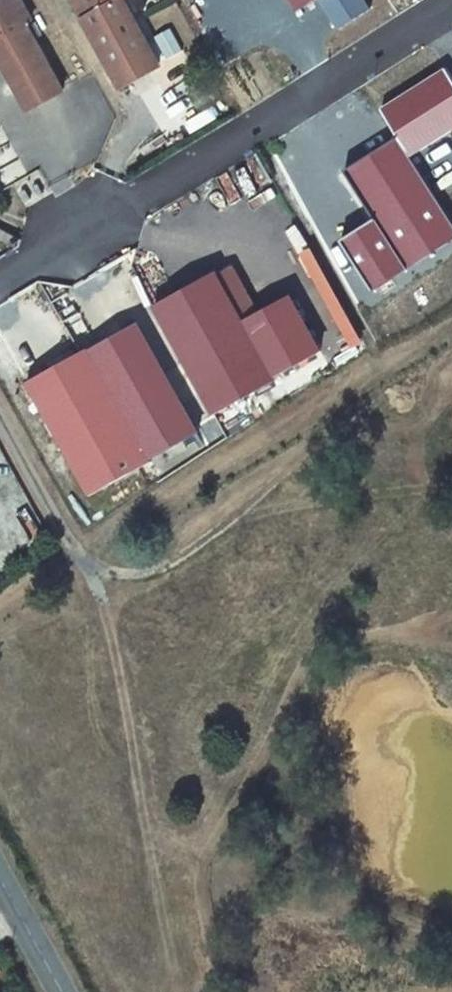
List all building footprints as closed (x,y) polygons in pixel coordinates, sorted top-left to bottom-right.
[(24,0),(1,0),(0,0),(0,55),(30,110),(66,90),(30,25),(36,22),(24,0)] [(124,91),(162,70),(125,2),(129,0),(74,0),(124,91)] [(297,12),(316,0),(290,0),(297,12)] [(336,27),(366,9),(360,0),(319,0),(336,27)] [(380,109),(408,155),(451,128),(451,86),(443,71),(380,109)] [(371,290),(451,238),(451,228),(395,140),(345,172),(375,219),(340,242),(371,290)] [(212,273),(239,322),(253,315),(225,266),(212,273)] [(212,273),(151,306),(210,412),(271,379),(270,377),(239,322),(212,273)] [(239,322),(270,377),(316,351),(287,297),(253,315),(239,322)] [(133,324),(85,350),(84,349),(22,384),(83,495),(146,461),(144,458),(192,431),(133,324)]
